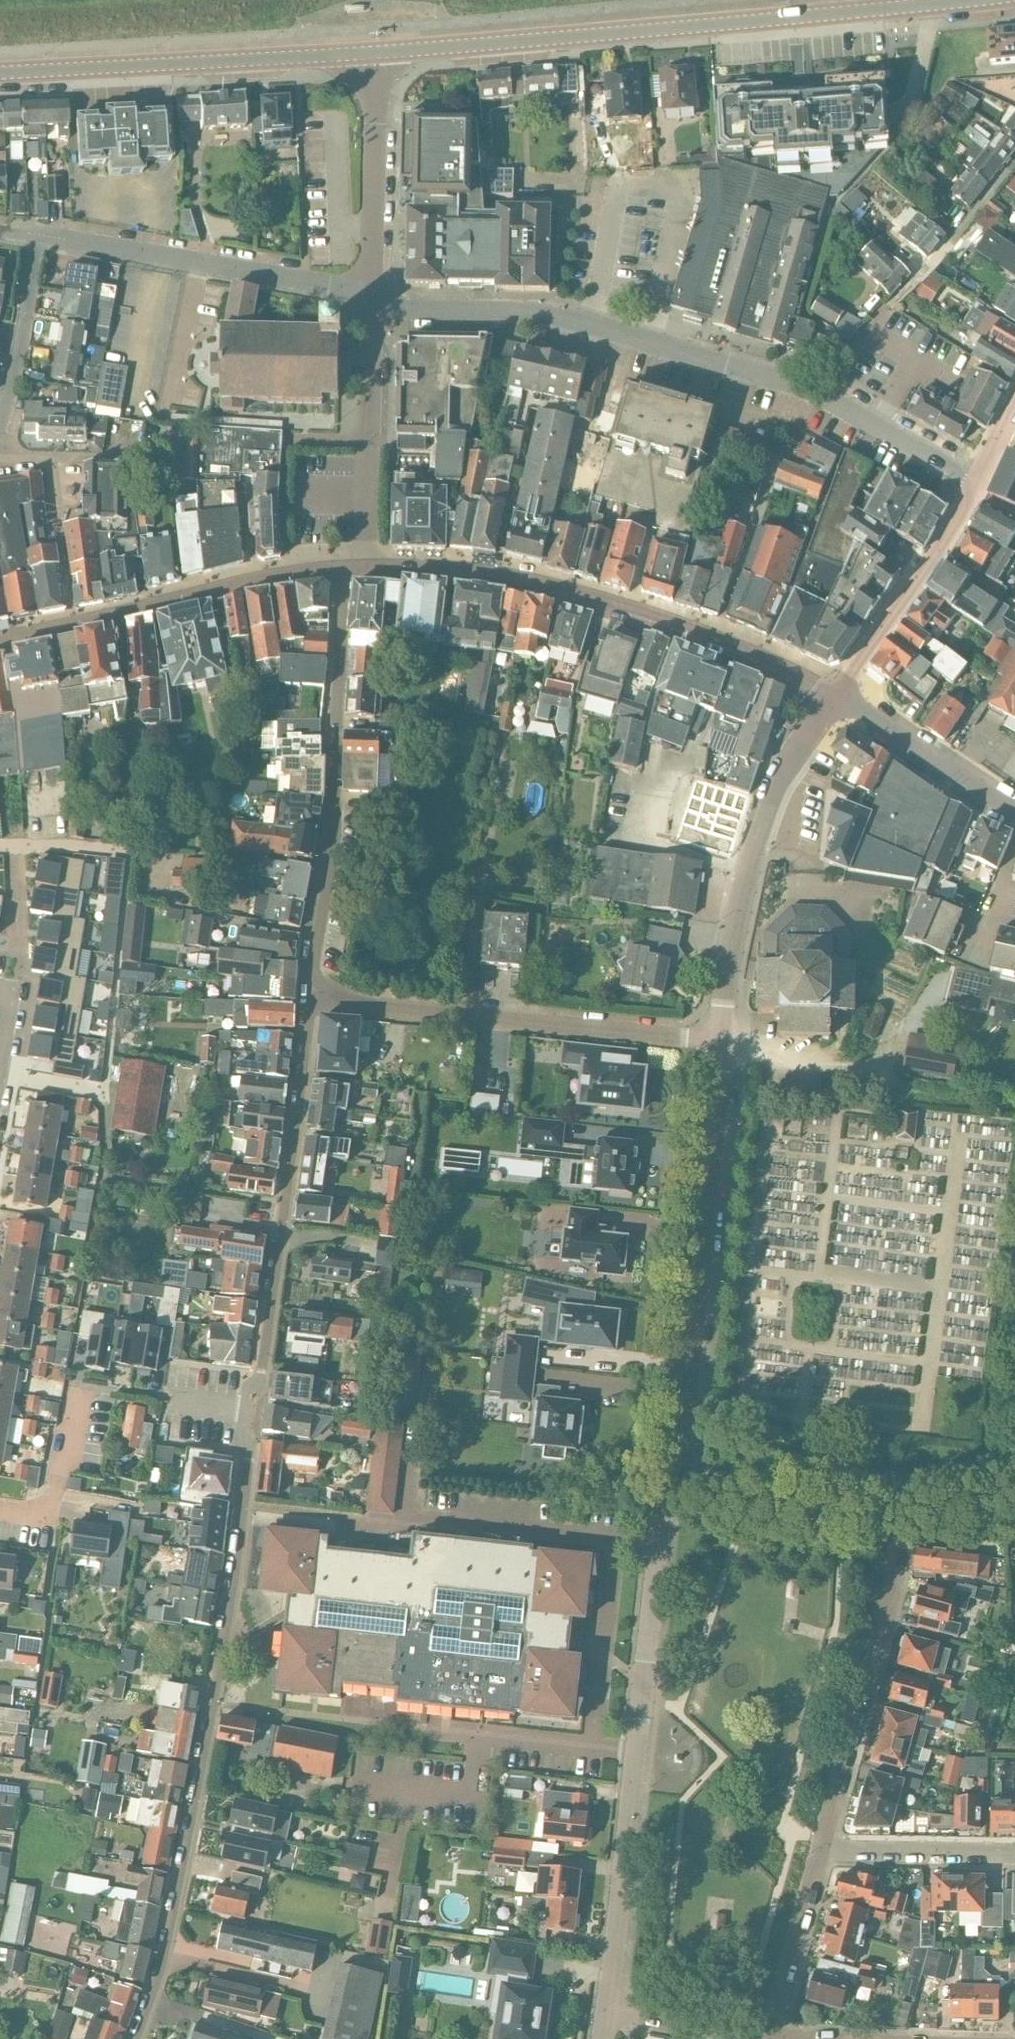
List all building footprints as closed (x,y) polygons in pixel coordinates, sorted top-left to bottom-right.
[(988,32),(991,65),(1014,63),(1014,30),(988,32)] [(578,95),(578,88),(576,68),(558,69),(558,67),(524,70),(524,72),(526,99),(559,96),(559,97),(578,95)] [(526,99),(524,72),(512,74),(512,71),(479,75),(480,86),(478,86),(480,103),(526,99)] [(661,74),(663,94),(664,114),(697,112),(696,91),(694,71),(661,74)] [(837,83),(827,84),(828,98),(831,146),(880,143),(890,142),(887,99),(886,79),(875,80),(874,79),(865,75),(855,75),(846,77),(837,81),(837,83)] [(606,78),(608,98),(610,123),(642,121),(641,96),(639,76),(606,78)] [(725,91),(714,91),(718,148),(718,153),(747,151),(776,149),(778,149),(774,102),(773,87),(763,88),(763,87),(760,85),(757,84),(753,83),(750,83),(747,82),(744,82),(740,83),(737,83),(734,84),(731,86),(728,87),(725,89),(725,91)] [(949,82),(942,94),(960,105),(967,94),(949,82)] [(782,101),(774,102),(778,149),(776,149),(777,165),(801,163),(825,161),(832,161),(831,146),(828,98),(820,99),(820,98),(817,96),(814,95),(811,94),(808,93),(805,93),(802,93),(799,93),(796,93),(793,94),(790,95),(787,96),(785,98),(782,100),(782,101)] [(246,128),(245,114),(244,94),(177,99),(178,119),(179,123),(200,122),(201,130),(246,128)] [(939,97),(931,107),(942,116),(950,106),(939,97)] [(261,119),(253,119),(254,135),(262,135),(263,145),(290,143),(289,133),(288,110),(291,110),(291,101),(287,101),(287,99),(260,101),(261,119)] [(46,157),(45,128),(44,105),(21,106),(22,128),(26,129),(26,139),(38,139),(38,157),(46,157)] [(45,128),(57,127),(57,141),(68,140),(68,125),(67,105),(44,105),(45,128)] [(21,106),(2,107),(4,134),(9,134),(9,143),(26,142),(26,139),(26,129),(22,128),(21,106)] [(939,130),(946,121),(928,107),(923,114),(931,120),(929,123),(939,130)] [(105,109),(105,117),(105,119),(102,119),(102,117),(76,119),(79,166),(104,165),(105,163),(108,163),(109,175),(142,174),(142,161),(145,161),(145,163),(171,161),(169,114),(134,115),(134,117),(130,117),(129,108),(105,109)] [(484,196),(482,171),(479,125),(462,124),(463,113),(403,117),(402,183),(416,183),(415,210),(408,210),(407,285),(447,286),(447,284),(496,285),(496,291),(550,293),(551,257),(559,257),(559,238),(552,238),(552,209),(498,208),(493,208),(493,207),(485,207),(484,196)] [(1002,131),(1014,141),(1014,115),(1002,131)] [(986,152),(1003,166),(1004,166),(1014,152),(1014,141),(1002,131),(991,145),(969,128),(963,135),(974,143),(986,152)] [(702,201),(671,307),(672,307),(686,311),(691,313),(705,316),(714,319),(712,326),(753,338),(785,347),(787,340),(793,318),(799,320),(800,318),(812,271),(807,269),(827,198),(838,198),(880,151),(880,143),(831,146),(832,161),(825,161),(801,163),(777,165),(776,149),(747,151),(718,153),(720,166),(700,167),(702,201)] [(987,186),(1003,166),(986,152),(974,143),(959,163),(970,173),(987,186)] [(708,156),(677,158),(678,169),(700,167),(720,166),(718,153),(718,148),(708,149),(708,156)] [(482,171),(484,196),(514,196),(515,171),(482,171)] [(923,171),(910,187),(948,217),(961,201),(970,208),(987,186),(970,173),(953,194),(923,171)] [(62,203),(61,183),(61,176),(47,176),(47,183),(48,203),(62,203)] [(1003,190),(1014,200),(1014,176),(1003,190)] [(857,190),(843,204),(860,222),(867,215),(860,209),(868,201),(857,190)] [(25,196),(11,197),(11,215),(25,214),(25,196)] [(987,207),(1002,220),(1009,212),(993,199),(987,207)] [(954,227),(938,214),(926,204),(919,213),(946,236),(954,227)] [(41,206),(35,212),(36,219),(48,219),(48,206),(41,206)] [(986,208),(975,223),(988,233),(999,218),(986,208)] [(946,236),(919,213),(900,235),(912,245),(928,258),(946,236)] [(975,224),(950,255),(959,263),(965,256),(971,249),(973,246),(975,248),(987,233),(975,224)] [(1006,243),(989,232),(976,252),(1014,278),(1014,249),(1006,243)] [(864,272),(891,297),(910,276),(896,262),(884,250),(875,242),(868,250),(864,247),(852,259),(864,271),(864,272)] [(65,293),(115,301),(118,290),(97,286),(100,272),(70,266),(65,293)] [(930,278),(917,297),(929,305),(942,287),(930,278)] [(996,307),(1008,314),(1006,318),(1014,324),(1014,289),(1008,285),(1002,296),(996,307)] [(340,399),(340,380),(349,380),(349,390),(350,390),(351,348),(349,348),(349,357),(340,357),(341,340),(343,340),(344,320),(324,319),(324,332),(252,331),(259,290),(235,286),(226,330),(223,330),(223,357),(212,357),(212,378),(222,378),(222,402),(224,402),(224,413),(244,413),(244,403),(324,404),(324,399),(340,399)] [(101,311),(98,327),(110,329),(111,324),(113,310),(114,310),(115,301),(65,293),(61,319),(90,324),(92,309),(101,311)] [(812,313),(836,328),(846,312),(822,298),(812,313)] [(1014,358),(1014,330),(987,314),(974,335),(969,332),(1014,358)] [(793,318),(787,340),(810,347),(816,327),(814,324),(799,320),(793,318)] [(63,324),(58,352),(103,360),(105,349),(86,346),(89,329),(63,324)] [(110,329),(98,327),(96,338),(108,340),(110,329)] [(969,332),(967,336),(971,338),(968,342),(980,349),(974,359),(1012,380),(1014,374),(1014,358),(969,332)] [(397,392),(398,392),(482,393),(484,384),(494,339),(400,337),(399,347),(399,373),(398,373),(397,392)] [(494,339),(484,384),(508,390),(518,350),(519,346),(494,338),(494,339)] [(575,420),(587,366),(566,361),(556,367),(546,365),(539,355),(518,350),(508,390),(510,390),(495,456),(515,460),(519,461),(530,411),(540,413),(575,420)] [(103,360),(58,352),(54,380),(75,383),(74,388),(88,390),(97,391),(101,369),(103,360)] [(103,370),(101,369),(97,391),(94,412),(95,415),(97,416),(98,407),(108,409),(109,408),(122,410),(129,369),(104,365),(103,370)] [(587,366),(575,420),(575,421),(576,418),(591,422),(596,398),(599,399),(602,383),(605,383),(608,370),(587,366)] [(974,369),(964,389),(955,407),(947,403),(945,405),(944,407),(973,422),(986,430),(1009,387),(974,369)] [(653,527),(689,537),(702,508),(704,509),(704,507),(690,502),(696,484),(698,484),(719,411),(630,386),(610,455),(608,455),(595,496),(657,514),(653,527)] [(59,389),(59,403),(78,404),(79,389),(59,389)] [(608,408),(620,411),(625,392),(613,389),(608,408)] [(87,412),(94,412),(97,391),(88,390),(85,404),(88,404),(87,412)] [(427,437),(438,437),(439,435),(472,435),(482,393),(398,392),(397,436),(399,436),(400,436),(427,437)] [(961,444),(973,422),(944,407),(945,405),(921,392),(909,415),(961,444)] [(38,442),(65,442),(66,411),(43,411),(43,404),(26,404),(26,434),(38,435),(38,442)] [(87,412),(66,411),(65,442),(87,443),(88,435),(107,435),(107,418),(97,416),(95,415),(94,412),(87,412)] [(601,411),(591,445),(609,451),(612,440),(618,416),(601,411)] [(511,536),(507,556),(543,564),(547,545),(575,421),(575,420),(540,413),(517,516),(516,515),(511,536)] [(201,440),(198,484),(236,483),(241,484),(242,477),(255,478),(256,479),(258,478),(256,505),(254,505),(251,509),(252,531),(250,533),(255,537),(256,535),(258,535),(259,558),(263,561),(281,558),(281,557),(279,502),(284,433),(202,428),(202,430),(201,440)] [(438,483),(440,483),(440,485),(447,485),(447,483),(461,483),(470,441),(472,435),(439,435),(438,437),(438,483)] [(400,436),(399,436),(398,450),(399,450),(426,451),(427,437),(400,436)] [(750,458),(742,485),(751,488),(754,477),(762,480),(771,455),(770,455),(774,445),(773,444),(773,443),(756,437),(749,458),(750,458)] [(818,438),(813,448),(809,456),(833,468),(842,450),(818,438)] [(185,483),(198,484),(201,440),(187,439),(185,483)] [(90,441),(89,453),(104,453),(104,441),(90,441)] [(483,500),(492,457),(494,445),(470,441),(461,483),(449,541),(452,541),(451,548),(474,550),(483,500)] [(1008,451),(988,494),(1014,506),(1014,454),(1008,451)] [(854,544),(882,560),(893,540),(879,532),(881,526),(867,518),(868,515),(864,513),(863,515),(852,509),(861,490),(865,482),(873,467),(846,452),(838,471),(807,555),(843,568),(854,544)] [(515,460),(495,456),(495,457),(492,457),(483,500),(474,550),(474,551),(496,554),(499,534),(515,460)] [(784,463),(774,490),(782,493),(783,489),(819,502),(820,498),(824,489),(827,479),(833,468),(821,462),(809,456),(802,470),(792,466),(784,463)] [(101,565),(105,603),(139,595),(136,575),(134,555),(141,554),(135,495),(138,466),(86,465),(86,493),(84,493),(83,511),(85,511),(87,524),(96,523),(96,524),(100,555),(101,565)] [(22,496),(22,508),(45,505),(42,473),(20,476),(22,496)] [(906,516),(920,492),(890,475),(880,493),(875,503),(882,507),(884,504),(906,516)] [(417,476),(398,476),(397,476),(397,491),(395,491),(394,549),(446,550),(446,541),(449,541),(461,483),(447,483),(447,485),(440,485),(440,483),(438,483),(438,492),(417,491),(417,476)] [(198,496),(204,571),(205,574),(244,564),(236,483),(198,484),(198,496)] [(737,497),(757,504),(761,491),(741,485),(737,497)] [(906,516),(934,532),(948,508),(920,492),(906,516)] [(11,620),(40,615),(37,595),(23,523),(18,493),(0,495),(0,547),(11,620)] [(185,576),(204,571),(198,496),(176,499),(180,534),(177,534),(180,563),(184,562),(185,576)] [(147,582),(148,586),(148,589),(182,581),(180,563),(177,534),(149,538),(148,529),(155,528),(151,497),(137,499),(147,580),(145,581),(145,582),(147,582)] [(896,534),(924,550),(934,532),(906,516),(884,504),(882,507),(875,503),(868,515),(867,518),(881,526),(879,532),(893,540),(896,534)] [(969,529),(1007,551),(1007,550),(1014,537),(1014,521),(984,503),(969,529)] [(590,511),(590,510),(585,527),(587,528),(574,575),(598,582),(611,533),(601,530),(604,518),(598,516),(601,506),(591,504),(590,511)] [(45,505),(22,508),(26,531),(48,528),(45,505)] [(724,542),(716,568),(733,573),(738,555),(746,530),(738,527),(742,513),(738,512),(739,508),(735,506),(724,542)] [(558,527),(546,568),(574,575),(587,528),(585,527),(590,510),(580,507),(578,514),(573,531),(558,527)] [(105,603),(101,565),(100,555),(96,524),(96,523),(87,524),(85,511),(83,511),(71,512),(66,526),(72,566),(75,595),(77,608),(105,603)] [(700,611),(706,592),(722,542),(706,537),(708,526),(700,524),(697,535),(687,570),(683,586),(677,605),(700,611)] [(608,566),(603,585),(630,593),(646,533),(619,525),(608,566)] [(26,531),(33,571),(61,567),(57,548),(50,550),(48,528),(26,531)] [(726,619),(747,628),(765,586),(769,588),(772,582),(767,580),(781,536),(779,535),(760,528),(744,575),(726,619)] [(793,540),(781,536),(767,580),(772,582),(769,588),(765,586),(747,628),(767,637),(775,619),(788,589),(803,546),(804,546),(809,532),(798,528),(793,540)] [(969,529),(952,557),(980,574),(1003,587),(1003,586),(997,583),(1010,562),(1014,565),(1014,555),(1007,550),(1007,551),(969,529)] [(642,593),(673,602),(687,555),(686,554),(691,539),(680,536),(675,551),(669,549),(654,545),(651,561),(642,593)] [(859,632),(862,628),(865,624),(867,625),(902,575),(881,561),(882,560),(854,544),(843,568),(842,570),(805,655),(829,667),(830,665),(839,663),(840,664),(861,633),(859,632)] [(805,655),(842,570),(843,568),(807,555),(792,593),(796,594),(782,622),(773,640),(805,656),(805,655)] [(942,602),(994,638),(1003,618),(1009,609),(999,602),(998,603),(968,584),(973,578),(949,562),(947,562),(945,562),(944,563),(925,591),(942,602)] [(37,595),(41,615),(67,610),(65,596),(61,567),(33,571),(37,595)] [(718,617),(733,573),(716,568),(702,612),(718,617)] [(484,717),(496,652),(496,650),(499,635),(500,634),(501,631),(500,630),(501,623),(481,620),(482,609),(455,605),(453,622),(443,621),(446,604),(448,584),(405,579),(404,587),(386,585),(385,605),(383,629),(399,630),(397,641),(397,654),(440,657),(441,646),(486,651),(484,665),(471,664),(466,714),(484,717)] [(330,616),(331,589),(323,583),(314,584),(317,622),(323,621),(323,616),(330,616)] [(355,633),(354,651),(381,653),(383,629),(385,605),(386,585),(387,584),(359,583),(355,587),(351,633),(355,633)] [(270,590),(279,642),(295,641),(307,640),(305,628),(304,623),(317,622),(314,584),(298,586),(270,590)] [(457,585),(455,605),(482,609),(481,620),(501,623),(505,592),(488,590),(488,589),(475,587),(475,588),(457,585)] [(270,590),(247,593),(261,676),(283,672),(281,657),(294,658),(295,641),(279,642),(270,590)] [(506,650),(516,652),(526,597),(505,592),(501,623),(500,630),(501,631),(500,634),(499,635),(496,650),(506,652),(506,650)] [(225,599),(226,601),(236,664),(238,664),(239,671),(251,670),(249,635),(243,594),(225,599)] [(945,632),(958,615),(943,605),(926,594),(907,618),(928,634),(934,625),(945,632)] [(548,641),(551,623),(556,604),(526,597),(516,652),(516,654),(535,657),(538,639),(548,641)] [(238,664),(236,664),(226,601),(212,604),(211,602),(159,615),(163,634),(170,667),(164,668),(165,674),(161,675),(163,722),(164,726),(183,722),(176,688),(205,682),(207,692),(229,687),(226,672),(227,672),(219,631),(229,629),(235,665),(237,664),(238,671),(239,671),(238,664)] [(581,658),(593,615),(593,614),(560,605),(554,624),(550,650),(581,658)] [(160,724),(163,722),(161,675),(160,658),(156,637),(153,617),(128,623),(130,643),(132,683),(144,683),(144,693),(143,693),(144,722),(147,724),(160,724)] [(994,638),(1010,650),(1011,650),(1014,652),(1014,626),(1003,618),(994,638)] [(942,649),(921,633),(905,621),(894,634),(910,646),(918,653),(922,647),(936,657),(932,662),(934,664),(931,669),(941,677),(952,685),(966,667),(942,649)] [(86,677),(60,681),(61,685),(64,716),(68,716),(72,719),(83,716),(85,712),(92,711),(91,707),(115,703),(118,721),(125,720),(127,701),(129,701),(126,682),(118,683),(117,677),(122,676),(114,628),(78,634),(78,637),(86,677)] [(294,658),(328,660),(328,659),(330,629),(305,628),(307,640),(295,641),(294,658)] [(645,632),(631,672),(657,682),(671,641),(645,632)] [(78,637),(53,642),(60,681),(86,677),(78,637)] [(931,669),(908,650),(892,637),(880,654),(881,654),(871,667),(924,707),(934,690),(936,685),(941,677),(931,669)] [(1001,666),(1010,650),(994,638),(984,655),(1001,666)] [(594,672),(585,668),(576,695),(619,708),(623,688),(638,648),(618,641),(616,646),(605,642),(594,672)] [(60,681),(53,642),(15,649),(16,655),(6,658),(13,702),(15,701),(19,731),(22,776),(46,771),(48,786),(60,783),(67,776),(65,767),(67,766),(64,716),(61,685),(60,681)] [(659,693),(648,734),(684,748),(690,732),(699,707),(707,710),(716,713),(729,673),(714,668),(717,658),(676,643),(669,662),(659,693)] [(1011,650),(998,674),(1004,678),(989,705),(1014,719),(1014,652),(1011,650)] [(375,720),(381,653),(354,651),(348,718),(375,720)] [(0,654),(0,695),(11,693),(4,653),(0,654)] [(280,683),(305,686),(325,688),(328,660),(294,658),(281,657),(283,672),(280,683)] [(984,663),(978,673),(992,681),(997,672),(984,663)] [(731,667),(729,673),(716,713),(713,729),(740,741),(746,725),(744,724),(749,709),(754,710),(764,682),(764,680),(731,667)] [(256,681),(238,683),(239,703),(258,702),(256,681)] [(548,681),(546,688),(572,693),(573,687),(548,681)] [(786,689),(779,687),(764,682),(754,710),(749,709),(744,724),(746,725),(740,741),(742,741),(736,762),(759,769),(760,766),(783,695),(786,689)] [(543,687),(540,703),(536,719),(550,722),(553,705),(559,707),(556,723),(559,734),(569,735),(572,709),(575,694),(572,693),(546,688),(543,687)] [(626,693),(619,714),(633,718),(639,697),(626,693)] [(945,741),(956,724),(965,712),(944,698),(938,708),(925,728),(945,741)] [(511,733),(517,706),(505,703),(500,731),(511,733)] [(241,730),(236,707),(226,709),(231,732),(241,730)] [(699,707),(690,732),(698,735),(707,710),(699,707)] [(281,708),(281,719),(297,721),(297,708),(281,708)] [(278,742),(284,742),(303,742),(303,740),(322,740),(321,721),(297,721),(281,719),(278,719),(278,742)] [(622,719),(612,764),(636,769),(643,732),(645,724),(642,723),(640,723),(632,721),(622,719)] [(553,726),(533,723),(527,734),(556,740),(553,726)] [(836,753),(835,759),(833,780),(870,798),(868,802),(870,803),(890,760),(847,729),(832,750),(836,753)] [(375,812),(395,813),(408,814),(411,736),(347,733),(345,784),(346,784),(346,792),(376,794),(375,812)] [(322,760),(322,740),(303,740),(303,742),(284,742),(284,760),(322,760)] [(268,794),(280,796),(291,796),(305,796),(325,798),(326,760),(322,760),(284,760),(284,742),(278,742),(278,777),(281,777),(281,784),(268,784),(268,783),(238,781),(237,793),(268,796),(268,794)] [(871,814),(871,816),(848,871),(847,872),(891,879),(892,879),(916,883),(923,865),(949,802),(890,760),(870,803),(875,805),(871,814)] [(750,796),(759,769),(736,762),(729,787),(728,788),(750,796)] [(161,793),(162,772),(144,771),(143,792),(161,793)] [(696,779),(677,840),(730,857),(750,796),(696,779)] [(219,790),(219,800),(231,800),(231,791),(219,790)] [(324,799),(304,797),(291,796),(280,796),(275,827),(319,830),(324,799)] [(824,861),(824,863),(825,864),(847,872),(848,871),(871,816),(871,814),(838,801),(829,825),(827,830),(828,830),(838,834),(837,835),(832,833),(828,843),(831,844),(826,858),(824,861)] [(916,883),(913,892),(927,894),(935,871),(946,877),(960,844),(965,832),(970,821),(972,817),(973,815),(950,802),(949,802),(923,865),(916,883)] [(71,839),(85,839),(84,818),(70,818),(71,839)] [(973,840),(962,866),(974,871),(978,862),(998,870),(1013,835),(981,821),(973,840)] [(313,861),(319,830),(275,827),(234,823),(232,850),(274,853),(293,857),(313,861)] [(214,834),(213,848),(227,849),(228,835),(214,834)] [(651,908),(675,912),(694,915),(702,864),(682,861),(598,850),(591,900),(651,908)] [(42,857),(37,886),(80,893),(85,865),(42,857)] [(280,881),(278,899),(305,904),(312,868),(292,864),(264,860),(262,878),(280,881)] [(198,873),(173,872),(172,887),(197,889),(198,873)] [(891,879),(890,888),(891,888),(913,892),(916,883),(892,879),(891,879)] [(109,885),(108,897),(111,898),(122,899),(123,886),(109,885)] [(37,886),(32,914),(43,916),(75,922),(80,893),(37,886)] [(111,898),(108,926),(119,927),(122,899),(111,898)] [(301,929),(305,904),(278,899),(272,898),(268,923),(281,925),(301,929)] [(905,939),(910,941),(945,956),(963,915),(922,898),(905,939)] [(128,907),(122,962),(141,964),(144,940),(146,915),(147,909),(129,907),(128,907)] [(782,1019),(781,1036),(831,1037),(831,1021),(837,1021),(837,1015),(856,1015),(857,966),(852,966),(852,935),(831,908),(797,908),(772,933),(772,963),(760,963),(758,1012),(776,1013),(776,1019),(782,1019)] [(184,912),(168,910),(167,919),(182,922),(184,912)] [(469,957),(482,959),(481,969),(483,969),(483,965),(499,966),(498,970),(508,971),(509,967),(524,968),(524,972),(525,972),(530,917),(485,913),(484,934),(471,932),(469,957)] [(43,916),(38,944),(81,952),(86,923),(75,922),(43,916)] [(191,916),(187,946),(211,949),(214,920),(191,916)] [(240,926),(236,951),(262,955),(295,960),(299,937),(240,926)] [(628,958),(627,958),(618,964),(624,973),(625,973),(622,987),(663,996),(669,968),(670,968),(686,957),(680,948),(683,933),(650,927),(646,950),(630,947),(628,958)] [(947,1004),(988,1013),(991,1001),(1014,1006),(1014,933),(1001,929),(995,955),(991,972),(990,975),(990,976),(975,972),(956,965),(947,1004)] [(38,944),(33,973),(44,975),(76,980),(81,952),(38,944)] [(219,978),(230,979),(296,983),(298,965),(270,963),(271,958),(262,957),(262,955),(236,951),(235,953),(222,951),(219,978)] [(123,964),(120,995),(136,997),(138,983),(139,965),(123,964)] [(419,968),(410,967),(405,974),(409,982),(417,983),(422,976),(419,968)] [(44,975),(39,1003),(82,1010),(87,982),(76,980),(44,975)] [(225,994),(224,998),(250,1000),(259,1000),(260,999),(275,1000),(295,1001),(296,983),(230,979),(230,980),(229,990),(229,994),(225,994)] [(275,1005),(229,1003),(206,1002),(205,1018),(224,1019),(224,1016),(236,1017),(236,1025),(239,1027),(248,1028),(250,1027),(274,1028),(294,1029),(295,1006),(275,1005)] [(39,1003),(34,1031),(77,1039),(82,1010),(39,1003)] [(875,1041),(887,1014),(874,1008),(862,1036),(875,1041)] [(362,1021),(323,1017),(320,1051),(322,1052),(320,1073),(356,1077),(362,1021)] [(34,1031),(29,1060),(55,1064),(53,1075),(83,1080),(85,1069),(73,1067),(77,1039),(34,1031)] [(259,1043),(258,1054),(291,1058),(293,1036),(273,1034),(260,1032),(234,1033),(234,1037),(238,1037),(238,1042),(259,1043)] [(220,1033),(220,1043),(231,1043),(232,1033),(220,1033)] [(204,1038),(202,1065),(216,1065),(217,1039),(204,1038)] [(585,1068),(582,1105),(641,1111),(641,1109),(643,1109),(645,1109),(646,1108),(647,1107),(648,1105),(649,1102),(649,1100),(649,1097),(649,1094),(649,1091),(649,1090),(648,1089),(647,1088),(646,1087),(644,1087),(644,1082),(642,1082),(642,1084),(638,1084),(640,1071),(633,1070),(635,1053),(633,1053),(587,1048),(585,1068)] [(909,1050),(905,1069),(953,1078),(956,1058),(934,1054),(909,1050)] [(219,1061),(232,1061),(232,1053),(219,1052),(219,1061)] [(289,1079),(291,1058),(258,1054),(257,1064),(238,1062),(237,1074),(269,1077),(289,1079)] [(110,1082),(120,1084),(112,1131),(154,1138),(166,1069),(124,1062),(113,1059),(110,1082)] [(241,1103),(266,1106),(286,1108),(288,1082),(244,1078),(241,1103)] [(315,1083),(312,1107),(336,1110),(347,1111),(351,1088),(315,1083)] [(365,1084),(363,1096),(376,1098),(378,1087),(365,1084)] [(33,1105),(29,1130),(58,1135),(65,1096),(40,1092),(40,1094),(38,1106),(33,1105)] [(92,1101),(80,1099),(78,1114),(89,1116),(92,1101)] [(472,1104),(471,1110),(496,1113),(499,1113),(500,1103),(472,1099),(472,1104)] [(218,1101),(216,1126),(229,1128),(232,1102),(218,1101)] [(247,1107),(245,1132),(263,1134),(283,1136),(285,1112),(247,1107)] [(336,1110),(312,1107),(309,1130),(333,1134),(335,1120),(376,1126),(377,1116),(355,1113),(355,1112),(347,1111),(336,1110)] [(540,1109),(537,1136),(577,1140),(580,1113),(540,1109)] [(918,1112),(900,1110),(896,1139),(914,1141),(918,1112)] [(82,1127),(80,1139),(97,1142),(99,1129),(82,1127)] [(246,1166),(258,1167),(278,1170),(283,1138),(263,1135),(263,1134),(245,1132),(230,1129),(230,1133),(234,1134),(234,1139),(249,1143),(246,1166)] [(29,1130),(25,1154),(54,1159),(54,1160),(83,1165),(83,1161),(88,1162),(90,1151),(72,1148),(71,1153),(56,1151),(58,1135),(29,1130)] [(343,1131),(341,1141),(356,1143),(357,1133),(343,1131)] [(632,1197),(638,1141),(600,1137),(599,1142),(587,1141),(586,1153),(598,1154),(595,1187),(614,1189),(613,1195),(632,1197)] [(308,1138),(305,1156),(327,1159),(343,1161),(345,1144),(344,1144),(329,1142),(329,1141),(328,1141),(308,1138)] [(388,1150),(386,1164),(402,1167),(404,1153),(388,1150)] [(448,1156),(447,1165),(452,1172),(461,1173),(468,1167),(469,1158),(464,1151),(455,1150),(448,1156)] [(25,1154),(21,1178),(50,1183),(54,1160),(54,1159),(25,1154)] [(132,1155),(117,1154),(115,1174),(131,1175),(132,1155)] [(300,1192),(320,1194),(322,1195),(327,1159),(305,1156),(300,1192)] [(229,1191),(255,1194),(274,1196),(278,1174),(258,1171),(234,1168),(235,1161),(216,1158),(212,1172),(232,1175),(229,1191)] [(389,1208),(394,1209),(402,1210),(406,1171),(397,1170),(391,1170),(386,1208),(389,1208)] [(68,1172),(65,1187),(79,1189),(81,1174),(68,1172)] [(50,1183),(21,1178),(16,1203),(46,1208),(50,1183)] [(177,1192),(174,1219),(200,1223),(204,1196),(177,1192)] [(83,1193),(81,1202),(90,1204),(92,1195),(83,1193)] [(296,1220),(315,1223),(330,1225),(334,1202),(299,1197),(296,1220)] [(60,1221),(72,1223),(74,1208),(63,1206),(60,1221)] [(377,1236),(380,1237),(397,1239),(402,1210),(394,1209),(389,1208),(386,1208),(382,1207),(377,1236)] [(599,1265),(598,1272),(623,1276),(623,1272),(625,1272),(627,1254),(625,1254),(627,1240),(595,1236),(598,1213),(571,1210),(569,1233),(566,1233),(563,1261),(599,1265)] [(72,1223),(60,1221),(44,1218),(42,1228),(13,1223),(9,1247),(39,1252),(41,1236),(47,1237),(48,1232),(61,1236),(69,1238),(70,1232),(87,1236),(89,1226),(72,1223)] [(224,1261),(228,1262),(262,1267),(267,1240),(243,1236),(244,1231),(224,1229),(212,1227),(212,1233),(185,1229),(182,1247),(217,1252),(218,1248),(225,1249),(224,1261)] [(9,1247),(5,1269),(35,1275),(39,1252),(9,1247)] [(54,1256),(52,1270),(64,1273),(67,1258),(54,1256)] [(312,1279),(331,1282),(349,1285),(351,1270),(363,1272),(376,1274),(377,1267),(344,1261),(344,1262),(315,1257),(312,1279)] [(228,1262),(226,1273),(214,1271),(212,1286),(223,1287),(222,1295),(257,1300),(262,1267),(228,1262)] [(393,1267),(381,1265),(377,1295),(389,1296),(393,1267)] [(30,1300),(35,1275),(5,1269),(1,1295),(30,1300)] [(448,1269),(446,1287),(482,1291),(484,1273),(448,1269)] [(132,1295),(148,1298),(150,1286),(134,1283),(132,1295)] [(166,1288),(150,1286),(148,1298),(164,1300),(166,1288)] [(48,1290),(46,1305),(58,1307),(61,1292),(48,1290)] [(347,1293),(346,1301),(354,1302),(355,1294),(347,1293)] [(0,1299),(0,1321),(26,1325),(30,1300),(1,1295),(0,1299)] [(229,1326),(252,1328),(255,1329),(258,1304),(233,1301),(216,1299),(214,1314),(220,1315),(230,1316),(229,1326)] [(563,1309),(559,1344),(615,1351),(619,1315),(563,1309)] [(91,1340),(87,1367),(92,1368),(91,1371),(105,1373),(105,1370),(110,1371),(116,1333),(103,1331),(106,1315),(84,1312),(79,1338),(91,1340)] [(308,1336),(325,1339),(328,1316),(295,1312),(292,1330),(296,1331),(296,1335),(297,1335),(296,1341),(308,1342),(308,1336)] [(44,1314),(42,1329),(54,1331),(57,1316),(44,1314)] [(371,1322),(328,1316),(325,1339),(368,1344),(371,1322)] [(116,1333),(110,1371),(111,1371),(111,1367),(125,1369),(125,1366),(134,1367),(140,1329),(142,1321),(118,1317),(116,1333)] [(22,1350),(31,1351),(35,1327),(26,1325),(0,1321),(0,1346),(22,1350)] [(171,1359),(179,1360),(184,1324),(176,1323),(171,1359)] [(248,1365),(252,1328),(229,1326),(219,1325),(211,1326),(211,1340),(211,1360),(248,1365)] [(140,1329),(134,1367),(139,1368),(138,1371),(152,1373),(152,1370),(157,1371),(164,1333),(140,1329)] [(509,1343),(507,1361),(510,1362),(510,1366),(535,1369),(537,1347),(538,1338),(510,1335),(509,1343)] [(38,1347),(36,1363),(67,1368),(68,1366),(55,1364),(58,1350),(38,1347)] [(396,1354),(390,1411),(417,1414),(423,1357),(396,1354)] [(320,1361),(301,1358),(300,1370),(318,1372),(320,1361)] [(533,1386),(535,1369),(510,1366),(510,1362),(507,1361),(494,1360),(491,1392),(501,1393),(501,1401),(533,1405),(534,1396),(540,1397),(534,1446),(545,1447),(544,1459),(565,1462),(567,1449),(579,1450),(579,1449),(578,1449),(583,1408),(584,1408),(584,1406),(579,1406),(580,1399),(559,1396),(560,1389),(533,1386)] [(36,1363),(33,1377),(65,1383),(67,1368),(36,1363)] [(356,1364),(354,1379),(375,1383),(378,1367),(356,1364)] [(14,1393),(16,1382),(27,1384),(29,1372),(18,1370),(0,1366),(0,1391),(14,1393)] [(276,1390),(276,1396),(290,1398),(290,1402),(289,1402),(289,1403),(332,1409),(332,1408),(331,1407),(334,1384),(335,1384),(335,1383),(275,1374),(275,1375),(272,1374),(270,1390),(276,1390)] [(10,1417),(14,1393),(0,1391),(0,1415),(10,1417)] [(30,1397),(27,1412),(40,1414),(43,1399),(30,1397)] [(163,1405),(151,1403),(149,1415),(160,1417),(163,1405)] [(130,1407),(124,1439),(123,1447),(140,1450),(142,1441),(150,1443),(152,1427),(143,1425),(146,1410),(130,1407)] [(264,1432),(284,1435),(310,1438),(313,1417),(267,1408),(264,1432)] [(6,1441),(10,1417),(0,1415),(0,1440),(6,1441)] [(38,1423),(26,1421),(23,1436),(35,1438),(38,1423)] [(402,1439),(404,1424),(379,1421),(377,1436),(402,1439)] [(372,1427),(345,1422),(342,1434),(370,1439),(372,1427)] [(377,1436),(375,1451),(400,1454),(402,1439),(377,1436)] [(263,1442),(257,1492),(278,1495),(281,1468),(317,1472),(320,1449),(263,1442)] [(171,1449),(155,1447),(153,1464),(168,1467),(171,1449)] [(375,1451),(373,1466),(398,1470),(400,1454),(375,1451)] [(193,1468),(187,1467),(181,1505),(195,1507),(205,1508),(206,1500),(227,1502),(229,1493),(232,1494),(234,1482),(231,1482),(234,1458),(213,1456),(213,1455),(195,1452),(193,1468)] [(16,1480),(28,1482),(30,1467),(18,1465),(16,1480)] [(372,1481),(397,1484),(398,1470),(373,1466),(372,1481)] [(30,1468),(27,1488),(38,1490),(41,1469),(30,1468)] [(395,1499),(397,1484),(372,1481),(370,1496),(395,1499)] [(150,1484),(141,1483),(139,1500),(148,1502),(150,1488),(150,1484)] [(291,1487),(289,1502),(318,1505),(320,1490),(291,1487)] [(344,1495),(331,1494),(330,1506),(342,1507),(344,1495)] [(393,1514),(395,1499),(370,1496),(368,1511),(393,1514)] [(192,1550),(224,1555),(230,1503),(227,1502),(206,1500),(205,1508),(195,1507),(192,1550)] [(76,1521),(71,1556),(104,1561),(100,1587),(120,1590),(131,1514),(110,1511),(108,1526),(76,1521)] [(574,1523),(574,1516),(566,1515),(566,1523),(574,1523)] [(132,1521),(129,1540),(144,1543),(145,1535),(147,1523),(132,1521)] [(260,1592),(260,1595),(262,1595),(282,1597),(290,1598),(289,1611),(288,1621),(280,1693),(342,1699),(344,1686),(371,1689),(399,1692),(397,1704),(426,1707),(429,1708),(430,1704),(453,1706),(453,1710),(455,1711),(481,1713),(484,1714),(514,1717),(515,1714),(564,1719),(574,1720),(578,1687),(578,1685),(580,1663),(580,1661),(580,1660),(570,1659),(554,1657),(558,1617),(574,1619),(585,1620),(585,1618),(588,1593),(588,1591),(591,1560),(581,1559),(532,1554),(533,1551),(506,1548),(503,1547),(474,1544),(471,1544),(446,1541),(443,1541),(418,1538),(415,1538),(415,1546),(414,1548),(413,1562),(387,1559),(385,1558),(358,1556),(355,1555),(329,1552),(330,1539),(321,1538),(321,1536),(268,1529),(260,1591),(260,1592)] [(142,1545),(141,1558),(148,1559),(154,1555),(155,1547),(142,1545)] [(912,1571),(931,1573),(977,1579),(977,1576),(988,1577),(990,1559),(980,1557),(980,1555),(914,1547),(912,1571)] [(186,1590),(217,1595),(224,1555),(192,1550),(187,1578),(170,1576),(168,1585),(186,1588),(186,1590)] [(19,1606),(21,1591),(13,1590),(17,1558),(0,1556),(0,1604),(19,1606)] [(59,1567),(56,1587),(75,1590),(77,1570),(59,1567)] [(171,1611),(150,1609),(148,1622),(182,1627),(183,1621),(212,1626),(217,1595),(186,1590),(186,1588),(168,1585),(168,1586),(171,1587),(169,1600),(172,1605),(177,1605),(176,1612),(171,1611)] [(984,1588),(983,1591),(965,1586),(963,1593),(957,1592),(955,1597),(921,1588),(918,1596),(914,1614),(921,1616),(918,1627),(959,1638),(962,1625),(949,1622),(953,1607),(966,1611),(969,1600),(980,1602),(981,1600),(991,1603),(995,1589),(984,1588)] [(46,1604),(42,1603),(35,1602),(33,1613),(44,1615),(46,1604)] [(21,1638),(19,1652),(40,1654),(42,1641),(21,1638)] [(900,1665),(917,1670),(914,1679),(931,1684),(931,1685),(951,1690),(954,1678),(945,1675),(951,1652),(937,1648),(937,1646),(907,1638),(903,1640),(901,1648),(903,1652),(900,1665)] [(0,1650),(0,1661),(5,1661),(38,1667),(40,1656),(15,1653),(15,1651),(6,1650),(6,1651),(0,1650)] [(118,1677),(114,1699),(124,1701),(127,1684),(131,1684),(133,1673),(122,1671),(121,1677),(118,1677)] [(63,1677),(47,1674),(41,1705),(57,1708),(63,1677)] [(925,1709),(923,1715),(944,1721),(947,1711),(934,1707),(935,1703),(927,1700),(931,1685),(931,1684),(914,1679),(897,1675),(891,1700),(925,1709)] [(145,1676),(143,1686),(157,1688),(159,1678),(145,1676)] [(37,1683),(13,1680),(12,1688),(36,1691),(37,1683)] [(197,1715),(201,1691),(164,1685),(160,1708),(197,1715)] [(15,1690),(0,1688),(0,1704),(14,1706),(15,1690)] [(30,1726),(31,1713),(0,1709),(0,1723),(30,1726)] [(158,1733),(192,1740),(197,1717),(161,1711),(158,1733)] [(944,1721),(923,1715),(918,1713),(916,1720),(887,1712),(881,1737),(924,1749),(929,1732),(923,1731),(925,1725),(942,1730),(944,1721)] [(219,1741),(236,1744),(251,1747),(248,1761),(257,1763),(258,1756),(270,1758),(276,1727),(224,1717),(219,1741)] [(966,1718),(964,1726),(974,1728),(976,1721),(966,1718)] [(0,1723),(0,1735),(1,1733),(18,1735),(18,1734),(29,1736),(31,1727),(30,1727),(30,1726),(0,1723)] [(273,1767),(332,1779),(340,1740),(281,1728),(273,1767)] [(33,1730),(31,1748),(46,1750),(48,1732),(33,1730)] [(188,1762),(192,1740),(158,1733),(154,1756),(188,1762)] [(978,1734),(974,1751),(991,1755),(995,1738),(978,1734)] [(881,1737),(874,1761),(893,1766),(903,1769),(902,1771),(923,1777),(926,1765),(920,1763),(920,1762),(923,1749),(924,1749),(881,1737)] [(91,1744),(84,1783),(99,1786),(101,1776),(103,1777),(108,1747),(91,1744)] [(948,1756),(940,1785),(956,1789),(963,1760),(948,1756)] [(107,1757),(104,1773),(115,1774),(118,1759),(107,1757)] [(988,1794),(988,1781),(989,1759),(975,1758),(975,1778),(980,1781),(980,1794),(988,1794)] [(154,1761),(149,1784),(150,1788),(160,1790),(161,1783),(184,1788),(188,1768),(154,1761)] [(993,1830),(1014,1831),(1014,1802),(1000,1801),(1001,1778),(1005,1778),(1005,1763),(993,1763),(991,1832),(993,1832),(993,1830)] [(105,1773),(102,1783),(118,1786),(120,1775),(105,1773)] [(871,1773),(863,1800),(896,1810),(901,1793),(907,1795),(908,1790),(921,1792),(923,1782),(920,1781),(901,1775),(899,1781),(871,1773)] [(509,1776),(507,1790),(507,1799),(523,1801),(524,1792),(531,1793),(533,1778),(509,1776)] [(149,1784),(146,1784),(137,1782),(136,1790),(144,1792),(143,1799),(181,1806),(184,1788),(161,1783),(160,1790),(150,1788),(149,1784)] [(7,1797),(20,1798),(21,1787),(0,1784),(0,1796),(7,1797)] [(85,1790),(82,1810),(94,1812),(97,1792),(85,1790)] [(121,1817),(125,1798),(101,1793),(96,1818),(111,1821),(112,1815),(121,1817)] [(545,1840),(565,1842),(585,1844),(588,1816),(586,1816),(588,1796),(574,1795),(572,1810),(565,1809),(564,1814),(561,1813),(563,1796),(551,1795),(549,1812),(548,1812),(545,1840)] [(137,1824),(153,1827),(176,1831),(181,1806),(143,1799),(143,1800),(142,1799),(137,1824)] [(891,1828),(896,1810),(863,1800),(856,1828),(891,1828)] [(234,1803),(231,1814),(234,1815),(232,1826),(233,1826),(241,1828),(240,1833),(272,1840),(273,1839),(287,1843),(291,1829),(294,1815),(279,1811),(237,1802),(237,1804),(234,1803)] [(956,1802),(956,1818),(956,1830),(980,1830),(980,1803),(956,1802)] [(17,1809),(0,1806),(0,1829),(14,1830),(17,1809)] [(956,1818),(931,1814),(931,1829),(956,1830),(956,1818)] [(176,1831),(153,1827),(146,1865),(169,1870),(176,1831)] [(224,1846),(222,1857),(225,1857),(224,1860),(266,1869),(268,1859),(281,1862),(283,1853),(286,1843),(272,1840),(240,1833),(239,1838),(230,1836),(227,1846),(224,1846)] [(92,1855),(107,1858),(109,1843),(95,1841),(92,1855)] [(346,1844),(344,1856),(368,1862),(371,1849),(346,1844)] [(525,1869),(527,1852),(495,1849),(493,1866),(525,1869)] [(136,1854),(122,1851),(121,1859),(134,1862),(136,1854)] [(366,1874),(368,1862),(344,1856),(341,1868),(366,1874)] [(126,1902),(126,1903),(161,1909),(168,1874),(148,1870),(131,1866),(127,1883),(137,1885),(137,1888),(142,1889),(141,1892),(128,1890),(128,1891),(109,1888),(110,1881),(70,1874),(67,1891),(84,1894),(97,1897),(126,1902)] [(541,1867),(537,1898),(578,1902),(582,1872),(541,1867)] [(219,1885),(212,1912),(245,1919),(251,1893),(259,1895),(263,1879),(234,1872),(230,1888),(219,1885)] [(843,1875),(837,1898),(856,1903),(878,1909),(897,1914),(898,1914),(901,1915),(903,1916),(908,1897),(893,1894),(892,1899),(874,1894),(878,1881),(860,1876),(859,1880),(843,1875)] [(353,1876),(350,1889),(364,1892),(366,1879),(353,1876)] [(922,1914),(921,1922),(936,1922),(936,1914),(959,1914),(959,1878),(934,1877),(934,1887),(934,1889),(922,1889),(922,1904),(922,1909),(922,1914)] [(959,1878),(959,1914),(984,1915),(983,1928),(997,1929),(1003,1929),(1003,1921),(1004,1897),(984,1897),(984,1878),(959,1878)] [(12,1884),(1,1943),(25,1947),(36,1889),(12,1884)] [(1003,1921),(1014,1921),(1014,1891),(1004,1891),(1004,1897),(1003,1921)] [(97,1897),(84,1894),(76,1936),(86,1938),(89,1923),(92,1924),(97,1897)] [(575,1933),(578,1902),(537,1898),(537,1899),(523,1897),(522,1910),(548,1913),(546,1930),(575,1933)] [(152,1949),(161,1909),(126,1903),(123,1902),(122,1905),(125,1906),(117,1942),(152,1949)] [(828,1928),(862,1937),(869,1912),(841,1904),(838,1913),(833,1911),(828,1928)] [(876,1917),(896,1922),(898,1914),(878,1909),(876,1917)] [(906,1918),(897,1947),(913,1951),(914,1949),(921,1949),(921,1922),(906,1918)] [(373,1919),(367,1954),(388,1957),(394,1923),(373,1919)] [(218,1950),(237,1954),(313,1971),(319,1943),(224,1922),(218,1950)] [(827,1955),(846,1961),(855,1963),(862,1937),(828,1928),(824,1945),(829,1947),(827,1955)] [(103,1960),(119,1964),(117,1972),(124,1974),(123,1978),(144,1984),(152,1953),(131,1948),(107,1943),(103,1960)] [(490,2014),(503,2016),(499,2038),(542,2038),(549,1996),(526,1993),(527,1982),(528,1977),(529,1977),(533,1950),(501,1944),(496,1971),(498,1971),(497,1978),(493,1996),(490,2014)] [(23,1976),(28,1954),(8,1949),(3,1972),(23,1976)] [(921,1976),(927,1953),(928,1949),(921,1949),(914,1949),(913,1951),(906,1978),(919,1982),(921,1976)] [(950,2019),(975,2020),(976,1978),(975,1978),(976,1972),(976,1950),(963,1950),(961,1987),(951,1987),(950,2019)] [(980,1951),(976,1950),(976,1972),(984,1972),(985,1959),(983,1959),(980,1951)] [(953,1959),(927,1953),(921,1976),(946,1983),(953,1959)] [(393,1956),(388,1993),(409,1996),(414,1959),(393,1956)] [(861,1972),(839,1966),(820,1961),(817,1974),(815,1973),(808,1999),(843,2009),(850,1983),(857,1985),(857,1986),(875,1991),(879,1977),(861,1972)] [(861,1972),(879,1977),(879,1975),(885,1977),(888,1968),(864,1962),(861,1972)] [(324,2038),(370,2038),(387,1975),(341,1965),(324,2038)] [(75,1968),(70,1984),(84,1988),(89,1972),(75,1968)] [(205,2006),(224,2011),(259,2019),(266,1990),(212,1977),(205,2006)] [(976,1978),(975,2020),(999,2020),(1000,1988),(1000,1979),(976,1978)] [(74,2014),(94,2020),(127,2029),(141,1991),(120,1984),(115,2002),(82,1991),(74,2014)] [(52,1998),(45,2003),(50,2009),(57,2004),(52,1998)] [(49,2038),(67,2038),(74,2017),(57,2012),(49,2038)] [(127,2029),(94,2020),(88,2038),(124,2038),(127,2029)] [(219,2030),(200,2024),(195,2038),(245,2038),(219,2030)]
